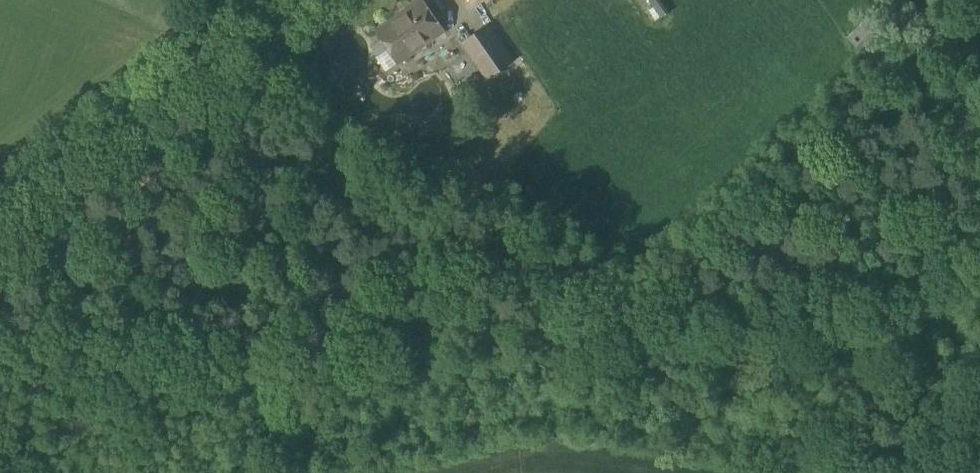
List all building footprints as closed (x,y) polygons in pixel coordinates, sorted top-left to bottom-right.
[(443,32),(421,0),(420,0),(376,31),(398,63),(443,32)] [(669,13),(661,0),(648,0),(660,19),(669,13)] [(487,81),(515,61),(489,23),(460,43),(487,81)]
